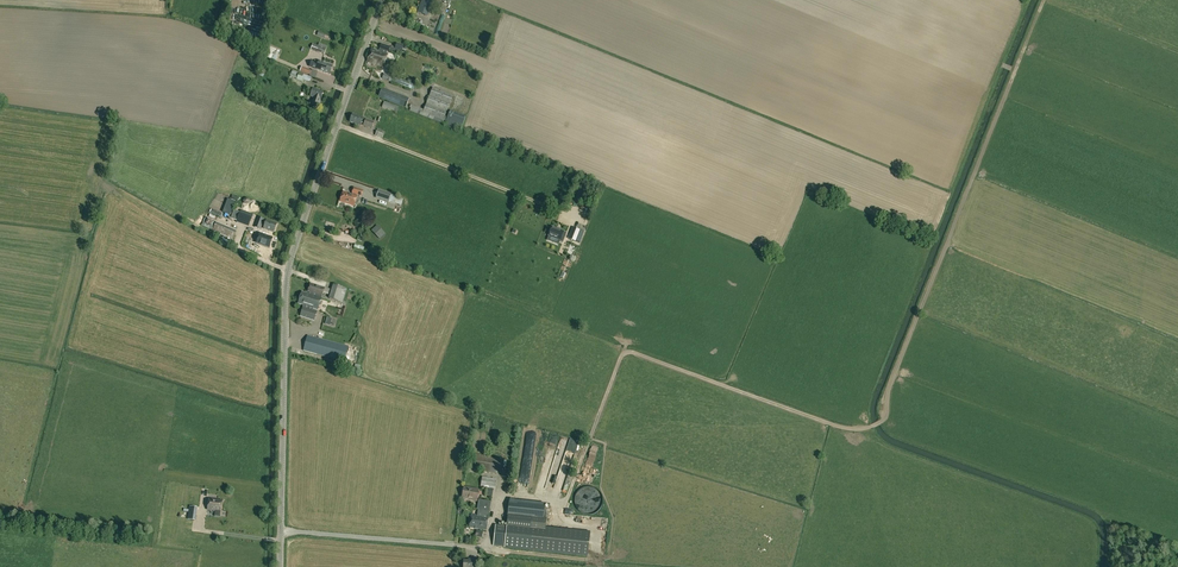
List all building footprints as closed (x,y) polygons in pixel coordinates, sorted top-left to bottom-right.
[(418,13),(427,16),(433,0),(422,0),(418,13)] [(414,23),(429,29),(431,24),(416,18),(414,23)] [(318,31),(316,36),(324,39),(326,35),(318,31)] [(311,50),(315,52),(324,55),(328,45),(319,42),(318,46),(313,44),(311,50)] [(402,51),(404,45),(396,43),(394,49),(402,51)] [(379,51),(372,48),(367,62),(383,67),(388,53),(386,53),(387,51),(389,51),(390,47),(381,44),(379,51)] [(280,51),(268,46),(263,56),(275,62),(280,51)] [(322,65),(312,61),(310,66),(314,67),(313,68),(320,70),(320,71),(330,74),(333,66),(323,62),(322,65)] [(309,75),(311,70),(302,66),(300,71),(309,75)] [(309,82),(311,77),(299,73),(297,79),(302,82),(303,79),(309,82)] [(393,77),(384,74),(382,79),(386,81),(391,83),(393,77)] [(416,85),(394,76),(392,82),(414,90),(416,85)] [(447,125),(447,124),(461,130),(466,117),(450,111),(448,117),(445,116),(453,95),(432,87),(423,110),(411,105),(409,111),(447,125)] [(321,100),(323,92),(313,88),(310,96),(314,98),(311,104),(318,106),(320,100),(321,100)] [(378,97),(404,108),(408,98),(382,88),(378,97)] [(384,101),(382,107),(397,113),(399,107),(384,101)] [(352,114),(350,122),(361,126),(363,118),(352,114)] [(363,126),(372,129),(374,121),(365,118),(363,126)] [(385,132),(377,129),(375,135),(382,138),(385,132)] [(351,193),(361,197),(364,190),(354,187),(351,193)] [(392,194),(378,190),(376,198),(389,202),(392,194)] [(340,201),(354,205),(357,197),(343,192),(340,201)] [(401,204),(405,197),(400,194),(397,201),(401,204)] [(227,202),(223,212),(230,215),(234,205),(235,202),(228,199),(227,202)] [(240,211),(237,221),(248,225),(252,215),(240,211)] [(204,217),(201,225),(220,233),(220,235),(232,240),(236,231),(215,222),(215,221),(204,217)] [(258,217),(254,227),(260,229),(262,226),(264,227),(263,228),(274,232),(277,224),(266,220),(264,219),(258,217)] [(548,236),(560,240),(564,231),(557,228),(558,226),(552,224),(548,236)] [(385,234),(377,225),(371,230),(379,239),(385,234)] [(573,227),(568,239),(579,243),(584,232),(573,227)] [(324,288),(310,284),(308,292),(310,292),(311,293),(310,295),(321,298),(324,288)] [(329,298),(342,303),(347,288),(333,284),(329,298)] [(310,294),(302,292),(298,304),(317,310),(321,298),(310,295),(311,293),(310,292),(310,294)] [(300,316),(314,321),(317,311),(303,306),(300,316)] [(303,351),(344,362),(349,346),(307,335),(303,351)] [(522,447),(526,448),(523,468),(535,470),(541,431),(525,429),(522,447)] [(503,458),(470,453),(468,469),(501,474),(503,458)] [(482,477),(480,487),(495,489),(497,479),(482,477)] [(583,495),(592,495),(601,496),(602,488),(584,487),(583,495)] [(476,501),(478,490),(463,488),(462,498),(473,500),(473,501),(476,501)] [(486,488),(485,496),(492,497),(493,489),(486,488)] [(480,497),(479,513),(491,514),(492,498),(480,497)] [(208,499),(207,510),(220,511),(221,500),(208,499)] [(495,546),(528,549),(528,550),(587,556),(590,532),(545,528),(546,518),(544,518),(545,503),(509,499),(505,533),(496,533),(495,546)] [(486,530),(488,517),(471,514),(469,527),(486,530)] [(608,523),(609,517),(579,515),(579,520),(608,523)]
